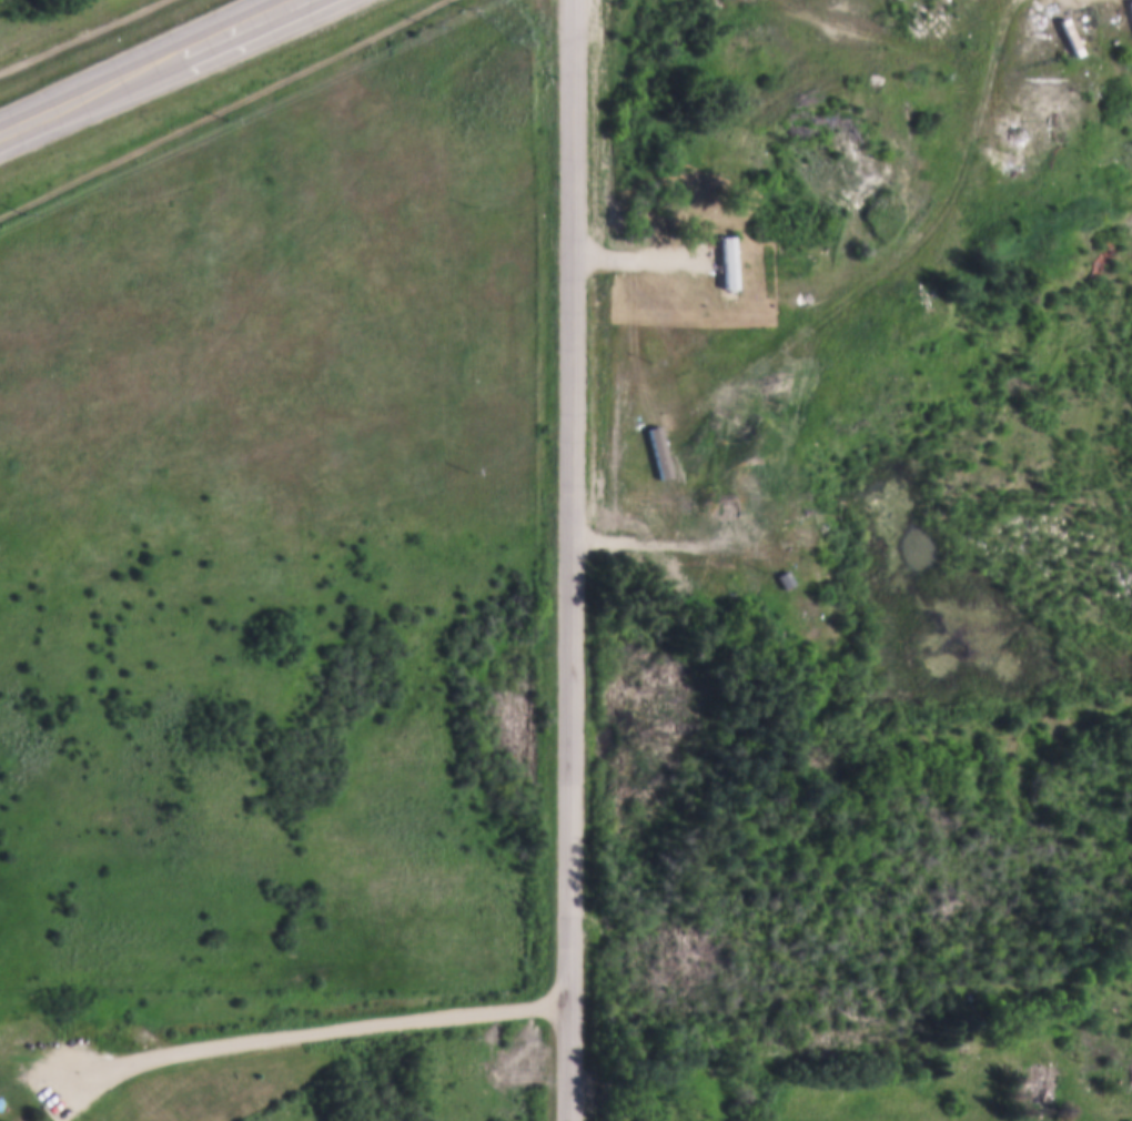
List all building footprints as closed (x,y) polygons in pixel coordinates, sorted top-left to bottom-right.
[(722,265),(721,230),(736,230),(738,296),(725,296),(724,277),(716,279),(715,266),(722,265)] [(776,243),(787,243),(787,254),(776,254),(776,243)] [(777,572),(786,567),(794,584),(786,587),(777,572)] [(791,586),(785,573),(772,579),(779,592),(791,586)] [(1029,1061),(1055,1062),(1055,1100),(1028,1100),(1029,1061)]
